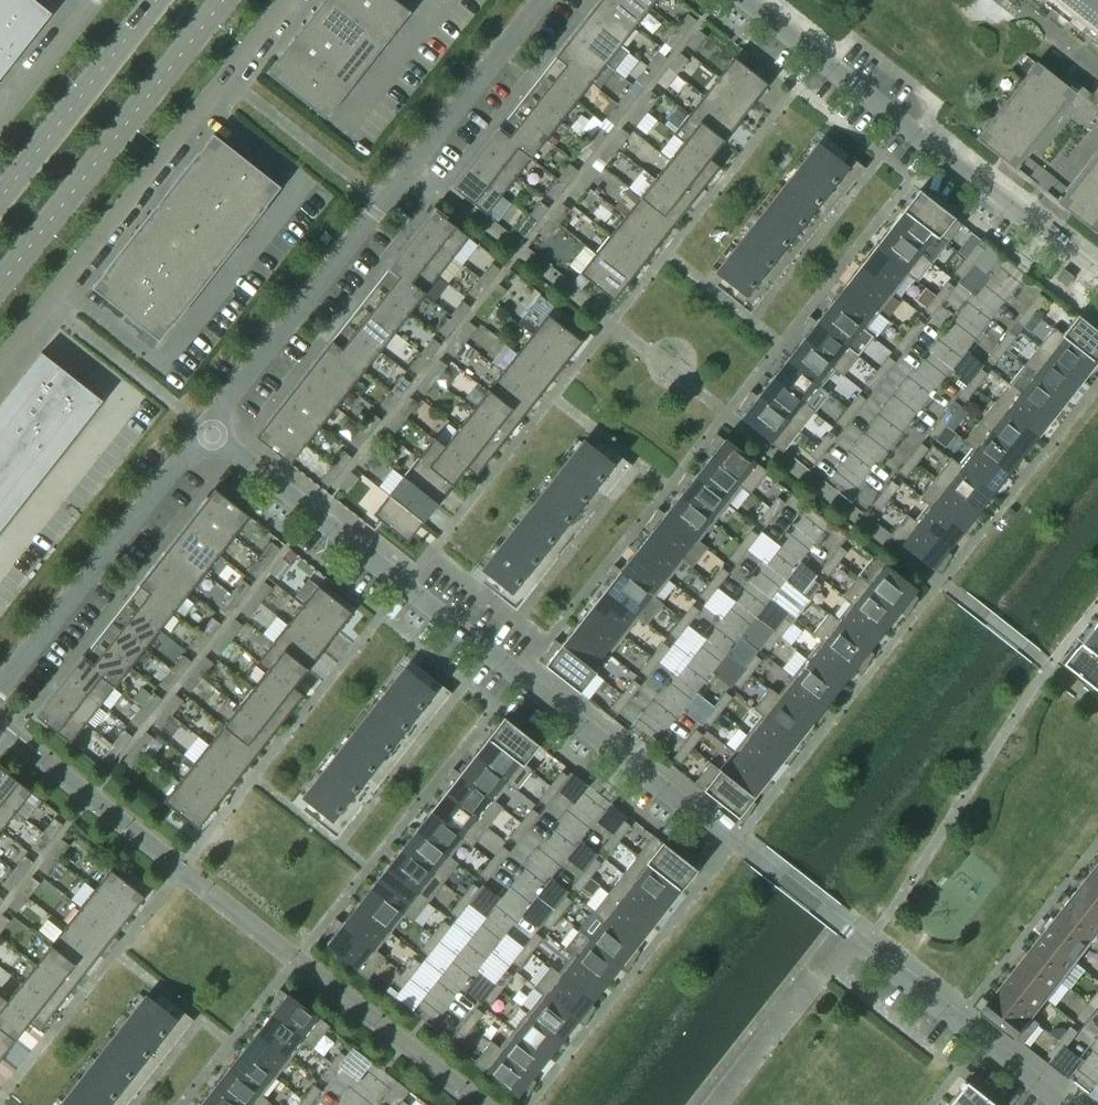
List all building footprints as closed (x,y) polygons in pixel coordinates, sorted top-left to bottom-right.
[(33,0),(0,0),(0,78),(51,14),(33,0)] [(266,73),(325,120),(410,12),(394,0),(324,0),(266,73)] [(600,0),(585,19),(619,46),(634,27),(600,0)] [(638,0),(600,0),(634,27),(649,8),(638,0)] [(649,8),(655,0),(638,0),(649,8)] [(1058,7),(1050,17),(1064,29),(1073,18),(1096,36),(1087,47),(1097,55),(1097,0),(1050,0),(1058,7)] [(684,35),(695,21),(688,15),(676,29),(684,35)] [(619,46),(585,19),(570,37),(604,64),(619,46)] [(673,50),(684,35),(676,29),(665,43),(673,50)] [(694,52),(706,37),(698,30),(687,45),(694,52)] [(604,64),(570,37),(555,56),(590,83),(604,64)] [(655,73),(666,58),(658,52),(647,66),(655,73)] [(676,75),(688,60),(680,54),(668,68),(676,75)] [(590,83),(555,56),(541,75),(575,102),(590,83)] [(752,105),(768,85),(733,58),(718,78),(752,105)] [(1091,94),(1069,76),(1063,84),(1036,62),(1021,81),(1060,112),(1075,93),(1085,102),(1091,94)] [(643,87),(655,73),(647,66),(635,81),(643,87)] [(665,89),(676,75),(668,68),(657,83),(665,89)] [(575,102),(541,75),(526,93),(560,121),(575,102)] [(737,123),(752,105),(718,78),(703,96),(737,123)] [(1060,112),(1021,81),(1005,100),(1045,131),(1060,112)] [(625,111),(636,96),(628,90),(617,104),(625,111)] [(647,112),(658,98),(650,91),(639,106),(647,112)] [(560,121),(526,93),(511,112),(545,139),(560,121)] [(722,142),(737,123),(703,96),(688,115),(722,142)] [(1045,131),(1005,100),(990,120),(1030,150),(1045,131)] [(613,125),(625,111),(617,104),(605,119),(613,125)] [(635,127),(647,112),(639,106),(627,120),(635,127)] [(545,139),(511,112),(496,131),(531,158),(545,139)] [(709,159),(722,142),(688,115),(673,135),(683,143),(684,142),(708,161),(709,159)] [(1030,150),(990,120),(975,139),(1003,160),(997,168),(1019,185),(1025,178),(1015,169),(1030,150)] [(595,148),(607,134),(599,127),(587,142),(595,148)] [(617,149),(629,135),(621,129),(609,143),(617,149)] [(531,158),(496,131),(482,150),(516,177),(531,158)] [(212,134),(91,289),(158,342),(280,188),(212,134)] [(584,162),(595,148),(587,142),(576,156),(584,162)] [(719,167),(709,159),(708,161),(684,142),(683,143),(669,160),(703,187),(719,167)] [(750,314),(864,168),(831,142),(823,151),(818,147),(718,273),(723,277),(716,287),(750,314)] [(606,164),(617,149),(609,143),(598,158),(606,164)] [(516,177),(482,150),(467,168),(501,195),(516,177)] [(1087,165),(1097,174),(1097,151),(1087,165)] [(703,187),(669,160),(654,179),(688,206),(703,187)] [(566,185),(577,171),(569,165),(558,179),(566,185)] [(1087,165),(1072,184),(1097,205),(1097,174),(1087,165)] [(588,187),(599,173),(591,166),(580,181),(588,187)] [(501,195),(467,168),(451,188),(477,208),(477,209),(486,215),(501,195)] [(554,200),(566,185),(558,179),(546,194),(554,200)] [(688,206),(654,179),(639,198),(673,225),(688,206)] [(576,202),(588,187),(580,181),(568,195),(576,202)] [(1072,184),(1057,203),(1046,194),(1040,202),(1062,219),(1068,212),(1096,234),(1097,231),(1097,205),(1072,184)] [(962,224),(918,190),(903,210),(917,221),(946,244),(962,224)] [(673,225),(639,198),(625,217),(659,244),(673,225)] [(536,223),(548,208),(540,202),(528,217),(536,223)] [(558,225),(569,210),(561,204),(550,219),(558,225)] [(468,237),(460,230),(459,231),(434,210),(418,230),(452,257),(468,237)] [(946,244),(917,221),(903,210),(888,229),(931,263),(946,244)] [(525,237),(536,223),(528,217),(517,231),(525,237)] [(659,244),(625,217),(610,235),(644,262),(659,244)] [(546,239),(558,225),(550,219),(538,233),(546,239)] [(916,282),(931,263),(888,229),(874,248),(908,275),(916,282)] [(452,257),(418,230),(403,249),(437,276),(452,257)] [(644,262),(610,235),(595,254),(629,281),(644,262)] [(972,264),(983,250),(976,245),(965,259),(972,264)] [(983,250),(972,264),(988,277),(1003,259),(987,246),(983,250)] [(894,294),(908,275),(874,248),(859,266),(894,294)] [(437,276),(403,249),(388,268),(423,295),(437,276)] [(629,281),(595,254),(580,274),(614,301),(629,281)] [(960,278),(972,264),(965,259),(954,273),(960,278)] [(488,284),(499,270),(491,264),(480,278),(488,284)] [(988,277),(972,264),(960,278),(957,282),(973,295),(988,277)] [(879,313),(894,294),(859,266),(844,285),(879,313)] [(423,295),(388,268),(374,286),(408,314),(423,295)] [(1066,286),(1073,277),(1064,270),(1056,279),(1066,286)] [(476,299),(488,284),(480,278),(468,293),(476,299)] [(953,288),(947,282),(935,296),(942,302),(953,288)] [(494,305),(506,291),(498,285),(486,299),(494,305)] [(864,331),(865,330),(879,313),(844,285),(829,304),(864,331)] [(408,314),(374,286),(359,305),(393,332),(408,314)] [(1034,313),(1045,299),(1038,294),(1027,308),(1034,313)] [(931,316),(942,302),(935,296),(924,311),(931,316)] [(483,320),(494,305),(486,299),(475,313),(483,320)] [(458,322),(469,307),(461,301),(450,316),(458,322)] [(873,337),(865,330),(864,331),(829,304),(815,321),(815,322),(858,357),(873,337)] [(393,332),(359,305),(344,324),(378,351),(393,332)] [(1023,328),(1034,313),(1027,308),(1016,322),(1023,328)] [(581,342),(547,315),(532,335),(566,362),(581,342)] [(1077,315),(1061,335),(1097,364),(1097,332),(1077,315)] [(447,336),(458,322),(450,316),(439,330),(447,336)] [(858,357),(815,322),(815,321),(809,317),(801,329),(806,333),(800,341),(834,369),(836,368),(844,374),(858,357)] [(924,325),(917,320),(906,334),(913,339),(924,325)] [(465,343),(476,328),(468,322),(457,337),(465,343)] [(378,351),(344,324),(329,343),(364,370),(378,351)] [(1004,351),(1016,337),(1009,331),(998,346),(1004,351)] [(902,353),(913,339),(906,334),(895,348),(902,353)] [(566,362),(532,335),(517,353),(551,380),(566,362)] [(1047,353),(1081,381),(1095,363),(1097,365),(1097,364),(1061,335),(1047,353)] [(453,357),(465,343),(457,337),(445,351),(453,357)] [(440,345),(432,339),(420,353),(428,359),(440,345)] [(820,387),(834,369),(800,341),(785,360),(820,387)] [(364,370),(329,343),(315,361),(349,388),(364,370)] [(993,365),(1004,351),(998,346),(987,359),(993,365)] [(1081,381),(1047,353),(1039,346),(1023,366),(1066,400),(1081,381)] [(952,370),(968,382),(979,368),(983,364),(967,351),(952,370)] [(61,369),(41,353),(6,397),(26,413),(61,369)] [(417,374),(428,359),(420,353),(409,368),(417,374)] [(551,380),(517,353),(502,372),(536,399),(551,380)] [(895,362),(888,357),(877,371),(883,376),(895,362)] [(446,366),(438,360),(427,374),(435,381),(446,366)] [(820,387),(785,360),(771,378),(805,406),(806,405),(820,387)] [(349,388),(315,361),(300,380),(334,407),(349,388)] [(1066,400),(1023,366),(1009,384),(1052,418),(1066,400)] [(986,374),(979,368),(968,382),(975,388),(986,374)] [(82,385),(61,369),(26,413),(47,430),(82,385)] [(872,391),(883,376),(877,371),(865,385),(872,391)] [(536,399),(502,372),(487,391),(521,418),(536,399)] [(424,395),(435,381),(427,374),(416,389),(424,395)] [(399,397),(410,382),(402,376),(391,391),(399,397)] [(771,378),(756,396),(756,397),(799,431),(814,412),(806,405),(805,406),(771,378)] [(334,407),(300,380),(285,399),(319,426),(334,407)] [(964,402),(975,388),(968,382),(957,397),(964,402)] [(1052,418),(1009,384),(994,403),(1037,437),(1052,418)] [(82,385),(47,430),(67,445),(102,401),(82,385)] [(388,411),(399,397),(391,391),(380,405),(388,411)] [(521,418),(487,391),(472,410),(507,437),(521,418)] [(799,431),(756,397),(756,396),(750,392),(742,404),(747,408),(740,417),(783,451),(799,431)] [(865,400),(858,395),(847,409),(854,414),(865,400)] [(6,397),(0,404),(0,426),(51,466),(67,445),(47,430),(26,413),(6,397)] [(405,418),(417,404),(409,397),(397,412),(405,418)] [(319,426),(285,399),(270,418),(305,445),(319,426)] [(1037,437),(994,403),(979,422),(1022,456),(1037,437)] [(945,426),(956,412),(950,406),(939,420),(945,426)] [(843,428),(854,414),(847,409),(836,423),(843,428)] [(507,437),(472,410),(458,428),(492,455),(507,437)] [(394,433),(405,418),(397,412),(386,426),(394,433)] [(369,435),(381,420),(373,414),(361,428),(369,435)] [(305,445),(270,418),(255,437),(289,464),(305,445)] [(934,440),(945,426),(939,420),(928,434),(934,440)] [(1022,456),(979,422),(963,441),(972,448),(973,447),(1008,475),(1022,456)] [(0,426),(0,460),(34,487),(51,466),(0,426)] [(358,449),(369,435),(361,428),(350,443),(358,449)] [(492,455),(458,428),(444,446),(434,438),(433,439),(467,466),(466,467),(476,475),(492,455)] [(824,451),(836,437),(829,432),(817,446),(824,451)] [(766,473),(716,434),(709,447),(714,451),(707,459),(742,486),(741,487),(750,494),(766,473)] [(376,455),(387,441),(379,435),(368,449),(376,455)] [(516,610),(630,465),(597,438),(589,448),(584,443),(484,570),(489,574),(482,584),(516,610)] [(466,467),(467,466),(433,439),(418,458),(452,485),(466,467)] [(916,463),(927,449),(920,444),(909,458),(916,463)] [(817,461),(824,451),(817,446),(810,455),(817,461)] [(1008,475),(973,447),(972,448),(959,465),(958,466),(993,493),(1008,475)] [(365,470),(376,455),(368,449),(357,464),(365,470)] [(340,472),(351,458),(343,451),(332,466),(340,472)] [(437,504),(452,485),(418,458),(403,477),(437,504)] [(905,477),(916,463),(909,458),(898,472),(905,477)] [(993,493),(958,466),(959,465),(950,458),(935,478),(978,512),(993,493)] [(727,505),(741,487),(742,486),(707,459),(693,476),(693,477),(727,505)] [(0,460),(0,494),(18,508),(34,487),(0,460)] [(328,487),(340,472),(332,466),(320,480),(328,487)] [(346,493),(358,478),(350,472),(338,487),(346,493)] [(727,505),(693,477),(693,476),(687,472),(679,484),(684,488),(678,496),(712,524),(727,505)] [(423,522),(437,504),(403,477),(389,495),(423,522)] [(978,512),(935,478),(920,496),(929,503),(928,503),(963,531),(978,512)] [(887,500),(898,486),(891,481),(880,495),(887,500)] [(248,516),(217,491),(214,489),(198,509),(232,536),(248,516)] [(0,494),(0,528),(2,529),(18,508),(0,494)] [(407,542),(423,522),(389,495),(373,515),(407,542)] [(879,510),(887,500),(880,495),(872,505),(879,510)] [(712,524),(678,496),(664,514),(663,515),(698,542),(698,541),(712,524)] [(773,517),(784,503),(777,497),(766,512),(773,517)] [(928,503),(914,521),(913,522),(949,550),(963,531),(928,503)] [(232,536),(198,509),(184,528),(218,555),(232,536)] [(698,542),(663,515),(664,514),(657,509),(650,522),(655,525),(648,533),(683,561),(682,562),(690,569),(707,548),(698,541),(698,542)] [(765,527),(773,517),(766,512),(758,522),(765,527)] [(949,550),(913,522),(914,521),(906,514),(890,535),(939,574),(947,561),(942,557),(949,550)] [(218,555),(184,528),(169,547),(203,574),(218,555)] [(746,550),(758,536),(751,531),(740,545),(746,550)] [(758,536),(746,550),(762,563),(777,544),(761,532),(758,536)] [(683,561),(648,533),(633,552),(668,580),(682,562),(683,561)] [(268,563),(279,549),(271,543),(260,557),(268,563)] [(736,564),(746,550),(740,545),(729,559),(736,564)] [(203,574),(169,547),(154,565),(188,592),(203,574)] [(835,566),(846,552),(839,547),(828,561),(835,566)] [(668,580),(633,552),(619,570),(619,571),(654,599),(655,597),(668,580)] [(256,578),(268,563),(260,557),(248,572),(256,578)] [(916,591),(873,557),(857,577),(900,611),(900,612),(906,617),(913,604),(908,600),(916,591)] [(278,580),(290,565),(282,559),(270,573),(278,580)] [(827,576),(835,566),(828,561),(820,570),(827,576)] [(786,581),(802,594),(813,580),(816,575),(801,563),(786,581)] [(188,592),(154,565),(139,584),(173,611),(188,592)] [(654,599),(619,571),(619,570),(613,565),(605,578),(610,582),(604,590),(639,617),(638,618),(646,625),(663,604),(655,597),(654,599)] [(717,588),(728,574),(721,568),(710,582),(717,588)] [(900,611),(857,577),(842,596),(850,603),(851,602),(885,630),(900,612),(900,611)] [(238,601),(250,586),(242,580),(230,595),(238,601)] [(809,599),(820,585),(813,580),(802,594),(809,599)] [(791,608),(802,594),(786,581),(771,600),(787,613),(791,608)] [(260,603),(271,588),(263,582),(252,597),(260,603)] [(706,602),(717,588),(710,582),(699,597),(706,602)] [(173,611),(139,584),(124,603),(159,630),(173,611)] [(351,613),(317,586),(302,606),(336,633),(351,613)] [(733,600),(717,588),(706,602),(703,607),(718,619),(733,600)] [(639,617),(604,590),(589,608),(624,636),(638,618),(639,617)] [(797,613),(809,599),(802,594),(791,608),(797,613)] [(227,615),(238,601),(230,595),(219,609),(227,615)] [(249,617),(260,603),(252,597),(241,611),(249,617)] [(756,619),(772,631),(783,617),(787,613),(771,600),(756,619)] [(885,630),(851,602),(850,603),(837,620),(828,613),(827,614),(871,648),(885,630)] [(159,630),(124,603),(110,622),(144,648),(159,630)] [(336,633),(302,606),(287,624),(321,651),(336,633)] [(688,625),(699,611),(692,606),(681,620),(688,625)] [(624,636),(589,608),(574,627),(609,654),(624,636)] [(871,648),(827,614),(812,634),(820,640),(821,639),(856,667),(855,668),(861,673),(869,660),(864,656),(871,648)] [(779,637),(790,622),(783,617),(772,631),(779,637)] [(220,624),(212,618),(200,632),(208,639),(220,624)] [(761,645),(772,631),(756,619),(741,637),(758,650),(761,645)] [(230,640),(242,626),(234,620),(223,634),(230,640)] [(676,639),(688,625),(681,620),(669,634),(676,639)] [(144,648),(110,622),(95,640),(129,667),(144,648)] [(321,651),(287,624),(272,643),(306,670),(321,651)] [(703,637),(688,625),(676,639),(673,644),(689,656),(703,637)] [(1084,643),(1097,654),(1097,626),(1084,643)] [(574,627),(560,645),(560,646),(594,673),(609,654),(574,627)] [(768,651),(779,637),(772,631),(761,645),(768,651)] [(197,653),(208,639),(200,632),(189,647),(197,653)] [(219,655),(230,640),(223,634),(211,648),(219,655)] [(727,656),(743,669),(754,654),(758,650),(741,637),(727,656)] [(821,639),(820,640),(806,658),(841,686),(855,668),(856,667),(821,639)] [(129,667),(95,640),(80,659),(114,686),(129,667)] [(594,673),(560,646),(560,645),(554,640),(546,653),(551,656),(544,665),(579,693),(594,673)] [(306,670),(272,643),(257,662),(292,689),(293,687),(306,670)] [(658,663),(669,648),(662,643),(651,657),(658,663)] [(1084,643),(1077,652),(1075,650),(1066,662),(1097,687),(1097,654),(1084,643)] [(669,648),(658,663),(674,675),(689,656),(673,644),(669,648)] [(750,674),(761,660),(754,654),(743,669),(750,674)] [(179,676),(190,662),(182,655),(171,670),(179,676)] [(731,683),(743,669),(727,656),(712,674),(728,687),(731,683)] [(201,678),(212,663),(204,657),(193,671),(201,678)] [(647,677),(658,663),(651,657),(640,671),(647,677)] [(841,686),(806,658),(791,677),(826,704),(841,686)] [(114,686),(80,659),(65,678),(100,705),(114,686)] [(292,689),(257,662),(257,663),(267,671),(253,688),(287,715),(303,695),(293,687),(292,689)] [(336,838),(451,693),(417,666),(410,675),(404,671),(304,798),(309,802),(302,811),(336,838)] [(738,688),(745,680),(750,674),(743,669),(731,683),(738,688)] [(168,691),(179,676),(171,670),(160,684),(168,691)] [(190,692),(201,678),(193,671),(182,686),(190,692)] [(791,677),(778,694),(777,696),(812,723),(826,704),(791,677)] [(100,705),(65,678),(51,696),(85,723),(100,705)] [(628,700),(639,686),(633,680),(621,695),(628,700)] [(287,715),(253,688),(238,707),(272,734),(287,715)] [(812,723),(777,696),(778,694),(769,688),(753,709),(761,715),(762,714),(797,742),(812,723)] [(720,712),(731,697),(724,692),(713,706),(720,712)] [(149,714),(161,699),(153,693),(141,707),(149,714)] [(702,720),(713,706),(697,694),(682,713),(698,725),(702,720)] [(171,715),(183,701),(175,695),(163,709),(171,715)] [(617,714),(628,700),(621,695),(610,709),(617,714)] [(85,723),(51,696),(35,716),(61,736),(61,737),(69,743),(85,723)] [(709,726),(720,712),(713,706),(702,720),(709,726)] [(138,728),(149,714),(141,707),(130,722),(138,728)] [(272,734),(238,707),(223,726),(257,753),(272,734)] [(160,730),(171,715),(163,709),(152,724),(160,730)] [(762,714),(761,715),(747,733),(782,761),(797,742),(762,714)] [(538,745),(503,717),(488,737),(522,764),(523,763),(538,745)] [(257,753),(223,726),(208,745),(242,772),(257,753)] [(120,751),(131,737),(123,730),(112,745),(120,751)] [(691,749),(702,735),(695,730),(684,744),(691,749)] [(142,753),(153,739),(145,732),(134,747),(142,753)] [(782,761),(747,733),(732,752),(767,779),(782,761)] [(522,764),(488,737),(473,756),(508,783),(506,786),(514,792),(532,770),(523,763),(522,764)] [(679,763),(691,749),(684,744),(673,758),(679,763)] [(108,766),(120,751),(112,745),(100,759),(108,766)] [(242,772),(208,745),(194,763),(228,790),(242,772)] [(130,767),(142,753),(134,747),(122,761),(130,767)] [(732,752),(718,769),(718,770),(752,798),(767,779),(732,752)] [(473,756),(459,773),(458,774),(492,801),(494,801),(506,786),(508,783),(473,756)] [(228,790),(194,763),(179,782),(213,809),(228,790)] [(752,798),(718,770),(718,769),(710,763),(694,784),(743,823),(751,810),(746,806),(752,798)] [(23,785),(22,785),(0,768),(0,800),(15,812),(31,792),(23,785)] [(492,801),(458,774),(459,773),(453,768),(445,781),(450,785),(444,793),(487,827),(502,807),(494,801),(492,801)] [(556,791),(568,777),(561,772),(550,786),(556,791)] [(568,777),(556,791),(573,804),(587,785),(572,772),(568,777)] [(213,809),(179,782),(163,802),(197,829),(213,809)] [(545,805),(556,791),(550,786),(539,800),(545,805)] [(487,827),(444,793),(429,812),(463,839),(463,840),(471,847),(487,827)] [(0,800),(0,830),(1,831),(15,812),(0,800)] [(596,823),(612,835),(623,821),(626,816),(610,804),(596,823)] [(527,829),(538,814),(531,809),(520,823),(527,829)] [(463,839),(429,812),(414,831),(448,858),(449,857),(463,840),(463,839)] [(50,839),(62,825),(54,819),(42,833),(50,839)] [(619,840),(630,826),(623,821),(612,835),(619,840)] [(516,843),(527,829),(520,823),(509,837),(516,843)] [(448,858),(414,831),(399,849),(442,883),(458,864),(449,857),(448,858)] [(39,854),(50,839),(42,833),(31,848),(39,854)] [(608,854),(619,840),(612,835),(601,849),(608,854)] [(696,869),(662,842),(653,835),(638,855),(681,889),(696,869)] [(57,860),(69,846),(61,839),(49,854),(57,860)] [(567,860),(582,872),(594,858),(597,853),(581,841),(567,860)] [(509,852),(502,847),(491,861),(497,866),(509,852)] [(442,883),(399,849),(384,868),(427,902),(442,883)] [(46,875),(57,860),(49,854),(38,868),(46,875)] [(681,889),(638,855),(623,874),(666,908),(681,889)] [(21,877),(32,862),(24,856),(13,871),(21,877)] [(600,864),(594,858),(582,872),(589,878),(600,864)] [(486,880),(497,866),(491,861),(480,875),(486,880)] [(1087,879),(1097,888),(1097,865),(1087,879)] [(427,902),(384,868),(370,887),(404,914),(404,915),(412,922),(427,902)] [(144,897),(110,870),(94,889),(128,916),(144,897)] [(9,891),(21,877),(13,871),(2,885),(9,891)] [(578,892),(589,878),(582,872),(571,886),(578,892)] [(666,908),(623,874),(608,892),(651,926),(666,908)] [(28,898),(39,883),(31,877),(20,892),(28,898)] [(537,897),(553,910),(564,895),(567,891),(551,879),(537,897)] [(1087,879),(1072,898),(1097,919),(1097,888),(1087,879)] [(468,903),(479,889),(472,884),(461,898),(468,903)] [(479,889),(468,903),(484,916),(499,897),(483,885),(479,889)] [(404,914),(370,887),(355,905),(390,933),(404,915),(404,914)] [(128,916),(94,889),(79,908),(114,935),(128,916)] [(16,912),(28,898),(20,892),(8,906),(16,912)] [(651,926),(608,892),(593,911),(636,945),(651,926)] [(560,915),(571,901),(564,895),(553,910),(560,915)] [(1072,898),(1068,895),(1061,903),(1065,906),(1057,917),(1092,944),(1091,945),(1097,950),(1097,919),(1072,898)] [(542,924),(553,910),(537,897),(522,916),(538,929),(542,924)] [(457,918),(468,903),(461,898),(450,912),(457,918)] [(484,916),(468,903),(457,918),(453,922),(469,935),(484,916)] [(390,933),(355,905),(341,923),(340,924),(374,951),(376,951),(390,933)] [(114,935),(79,908),(65,927),(99,954),(114,935)] [(560,915),(553,910),(542,924),(549,929),(560,915)] [(636,945),(593,911),(593,912),(601,919),(588,936),(579,929),(579,930),(628,969),(635,957),(630,953),(636,945)] [(9,921),(1,915),(0,916),(0,933),(9,921)] [(1092,944),(1057,917),(1042,935),(1077,963),(1091,945),(1092,944)] [(374,951),(340,924),(341,923),(335,918),(327,931),(332,935),(325,944),(368,978),(384,957),(376,951),(374,951)] [(438,941),(449,927),(443,921),(432,936),(438,941)] [(449,927),(438,941),(454,953),(469,935),(453,922),(449,927)] [(99,954),(65,927),(50,946),(84,973),(99,954)] [(628,969),(579,930),(564,949),(607,983),(621,965),(627,970),(628,969)] [(541,938),(534,933),(523,947),(530,953),(541,938)] [(512,961),(523,947),(507,935),(492,953),(508,966),(512,961)] [(1077,963),(1042,935),(1027,954),(1062,982),(1077,963)] [(427,955),(438,941),(432,936),(421,950),(427,955)] [(454,953),(438,941),(427,955),(423,960),(440,972),(454,953)] [(84,973),(50,946),(35,964),(69,991),(84,973)] [(519,967),(530,953),(523,947),(512,961),(519,967)] [(607,983),(564,949),(563,950),(571,956),(558,973),(550,966),(549,967),(592,1001),(607,983)] [(478,972),(494,985),(505,970),(508,966),(492,953),(478,972)] [(1062,982),(1027,954),(1013,973),(1048,1000),(1062,982)] [(409,978),(420,964),(413,959),(402,973),(409,978)] [(420,964),(409,978),(425,991),(440,972),(423,960),(420,964)] [(69,991),(35,964),(20,983),(55,1010),(69,991)] [(592,1001),(549,967),(534,987),(542,994),(543,993),(577,1020),(577,1021),(583,1026),(590,1013),(586,1009),(592,1001)] [(501,990),(512,976),(505,970),(494,985),(501,990)] [(483,999),(494,985),(478,972),(463,991),(479,1003),(483,999)] [(401,988),(409,978),(402,973),(394,983),(401,988)] [(1048,1000),(1013,973),(998,991),(1033,1019),(1033,1018),(1048,1000)] [(401,988),(394,997),(410,1010),(425,991),(409,978),(401,988)] [(20,983),(7,1001),(0,996),(0,997),(40,1029),(55,1010),(20,983)] [(501,990),(494,985),(483,999),(490,1004),(501,990)] [(328,1028),(280,989),(279,989),(271,1001),(276,1005),(270,1013),(313,1047),(328,1028)] [(1033,1019),(998,991),(990,1002),(983,996),(976,1006),(1025,1044),(1041,1024),(1033,1018),(1033,1019)] [(1097,1007),(1097,992),(1090,1003),(1097,1008),(1097,1007)] [(193,1020),(159,993),(152,1002),(147,998),(63,1104),(126,1104),(193,1020)] [(577,1020),(543,993),(542,994),(528,1011),(563,1039),(577,1021),(577,1020)] [(0,997),(0,1028),(15,1040),(29,1022),(39,1030),(40,1029),(0,997)] [(1086,1023),(1097,1008),(1090,1003),(1078,1017),(1086,1023)] [(482,1013),(475,1008),(464,1022),(471,1028),(482,1013)] [(563,1039),(528,1011),(513,1030),(548,1057),(563,1039)] [(313,1047),(270,1013),(255,1032),(290,1059),(304,1042),(312,1048),(313,1047)] [(463,1037),(471,1028),(464,1022),(457,1032),(463,1037)] [(1068,1046),(1079,1032),(1071,1026),(1060,1040),(1068,1046)] [(0,1028),(0,1058),(15,1040),(0,1028)] [(513,1030),(499,1048),(498,1049),(533,1076),(548,1057),(513,1030)] [(290,1059),(255,1032),(241,1051),(275,1078),(290,1059)] [(1056,1060),(1068,1046),(1060,1040),(1049,1054),(1056,1060)] [(533,1076),(498,1049),(499,1048),(491,1041),(475,1062),(524,1101),(531,1088),(527,1084),(533,1076)] [(1084,1058),(1068,1046),(1056,1060),(1053,1064),(1069,1077),(1084,1058)] [(275,1078),(241,1051),(226,1069),(269,1103),(269,1102),(261,1096),(275,1078)] [(337,1069),(346,1057),(340,1052),(330,1064),(337,1069)] [(328,1081),(337,1069),(330,1064),(321,1076),(328,1081)] [(226,1069),(211,1088),(232,1104),(267,1104),(269,1103),(226,1069)] [(965,1082),(950,1101),(955,1104),(995,1104),(965,1082)] [(309,1104),(320,1091),(313,1085),(302,1099),(309,1104)] [(211,1088),(198,1104),(232,1104),(211,1088)]
